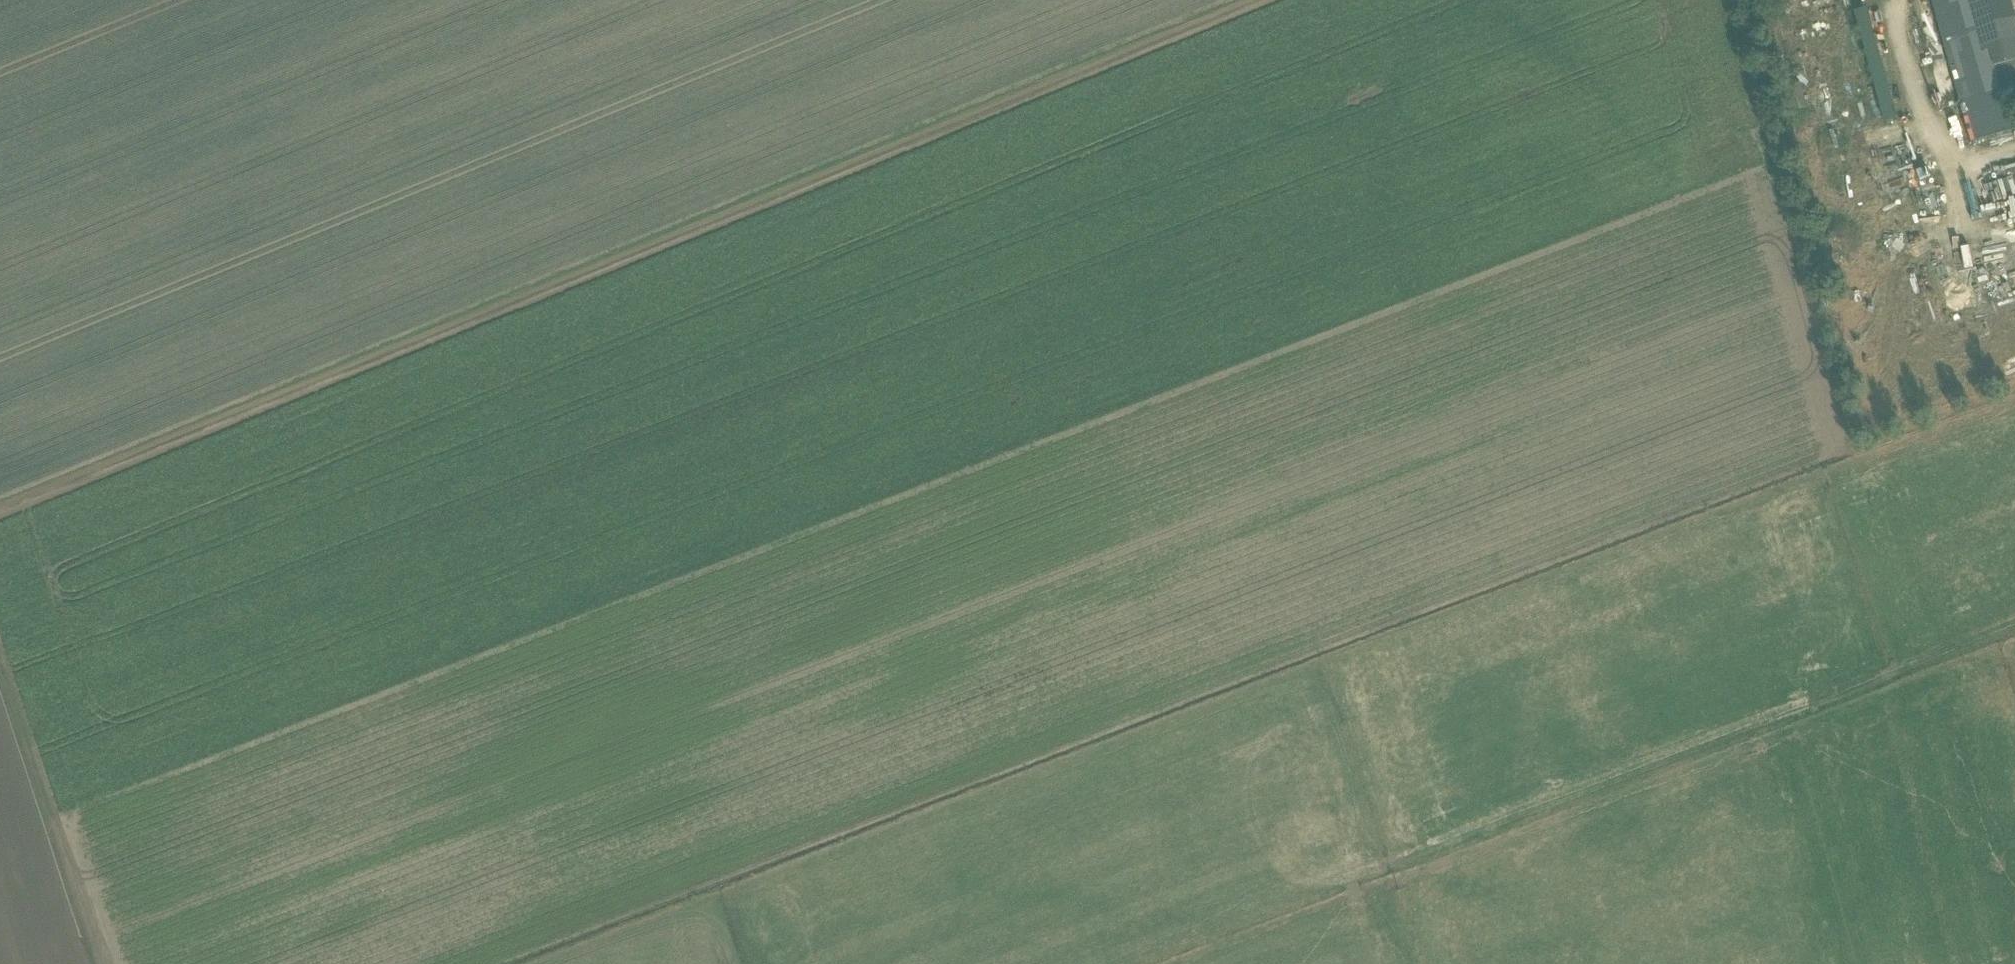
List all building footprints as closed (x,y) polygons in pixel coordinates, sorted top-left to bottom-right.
[(1982,51),(1991,49),(2014,43),(2014,11),(2012,0),(1968,0),(1982,51)] [(1890,120),(1866,8),(1853,10),(1878,123),(1890,120)] [(2000,84),(2014,79),(2014,43),(1991,49),(2000,84)]
